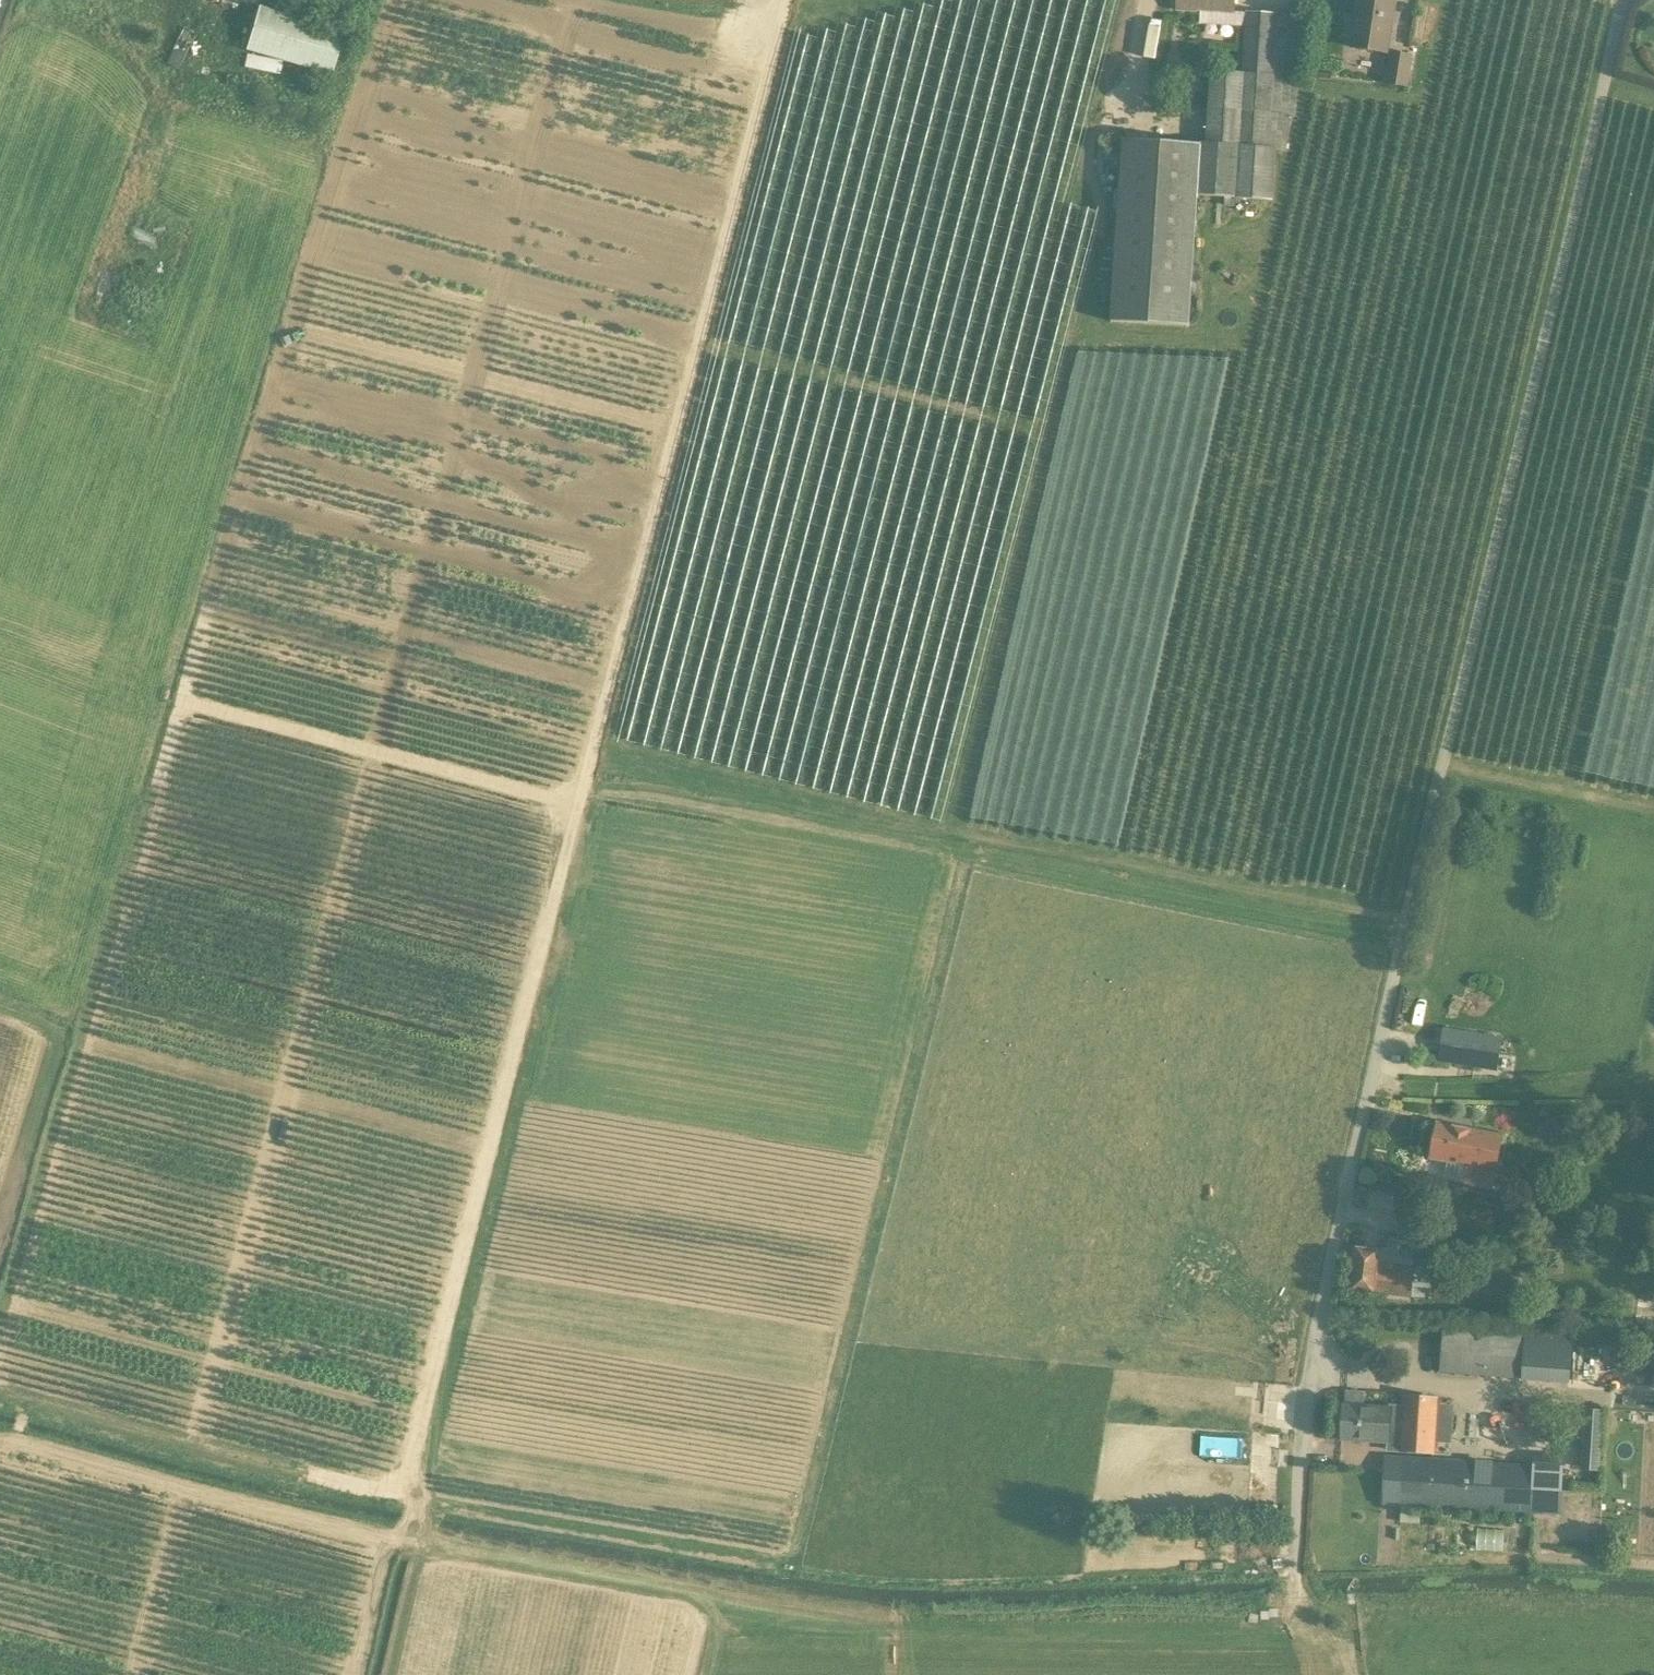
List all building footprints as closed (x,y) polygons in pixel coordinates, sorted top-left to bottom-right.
[(1177,10),(1197,11),(1197,10),(1202,10),(1233,12),(1234,0),(1177,0),(1177,10)] [(1346,31),(1349,35),(1352,35),(1350,48),(1389,54),(1397,0),(1357,0),(1354,18),(1351,17),(1348,20),(1346,31)] [(343,32),(259,8),(247,50),(331,75),(343,32)] [(1115,254),(1110,321),(1189,327),(1193,268),(1197,194),(1236,197),(1272,201),(1276,150),(1286,150),(1289,116),(1295,116),(1304,16),(1276,13),(1245,11),(1242,72),(1209,70),(1205,142),(1200,142),(1200,143),(1122,139),(1115,254)] [(184,66),(195,30),(182,26),(171,62),(184,66)] [(1390,52),(1386,83),(1408,86),(1413,55),(1390,52)] [(1442,1027),(1437,1061),(1497,1070),(1500,1053),(1503,1037),(1442,1027)] [(1502,1135),(1438,1122),(1430,1158),(1465,1165),(1461,1183),(1490,1189),(1502,1135)] [(1357,1247),(1355,1262),(1352,1289),(1409,1296),(1413,1264),(1377,1260),(1378,1250),(1357,1247)] [(1467,1262),(1465,1293),(1493,1293),(1494,1289),(1509,1289),(1510,1270),(1489,1269),(1489,1263),(1467,1262)] [(1561,1361),(1563,1335),(1527,1333),(1442,1326),(1439,1372),(1522,1379),(1523,1376),(1559,1380),(1560,1361),(1561,1361)] [(1390,1408),(1363,1406),(1364,1391),(1345,1390),(1344,1405),(1342,1405),(1340,1439),(1388,1442),(1390,1408)] [(1405,1398),(1402,1452),(1432,1454),(1435,1399),(1405,1398)] [(1582,1464),(1582,1470),(1602,1471),(1605,1410),(1585,1409),(1585,1414),(1582,1464)] [(1432,1459),(1431,1464),(1402,1461),(1401,1503),(1411,1503),(1532,1510),(1534,1466),(1432,1459)] [(1410,1523),(1411,1503),(1401,1503),(1400,1523),(1410,1523)] [(1479,1531),(1478,1548),(1504,1549),(1504,1532),(1479,1531)]
